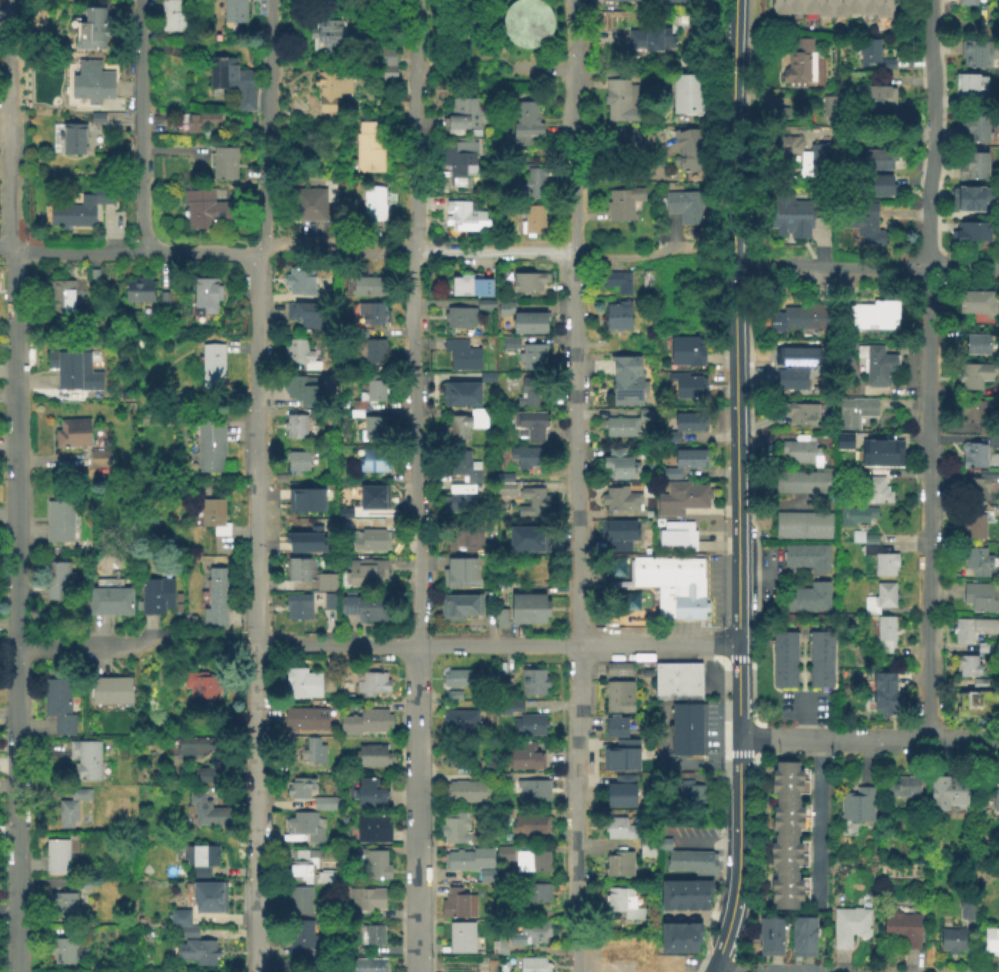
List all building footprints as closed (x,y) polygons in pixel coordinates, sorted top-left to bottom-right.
[(160,33),(161,0),(178,1),(178,14),(189,14),(189,34),(160,33)] [(223,25),(222,0),(245,0),(246,24),(223,25)] [(537,48),(545,42),(551,33),(553,24),(551,14),(545,5),(537,0),(517,0),(509,5),(503,14),(501,24),(503,34),(509,42),(517,48),(527,50),(537,48)] [(772,18),(772,0),(789,0),(789,15),(789,18),(772,18)] [(789,15),(789,0),(804,0),(804,15),(789,15)] [(804,15),(804,0),(817,0),(817,15),(804,15)] [(817,15),(817,0),(833,0),(833,19),(817,19),(817,15)] [(833,19),(833,0),(846,0),(846,16),(846,19),(833,19)] [(846,16),(846,0),(862,0),(862,16),(846,16)] [(862,16),(862,0),(875,0),(875,16),(862,16)] [(875,16),(875,0),(891,0),(891,19),(875,19),(875,16)] [(107,43),(75,42),(75,24),(84,24),(84,9),(107,9),(107,43)] [(312,51),(312,39),(308,39),(308,29),(312,29),(312,22),(331,22),(331,26),(341,26),(341,51),(312,51)] [(643,54),(643,48),(626,48),(626,31),(643,31),(643,27),(670,28),(670,36),(676,36),(676,50),(664,50),(664,54),(643,54)] [(825,89),(808,89),(808,83),(781,83),(781,68),(786,68),(786,53),(792,53),(792,39),(812,39),(812,53),(816,53),(816,61),(825,61),(825,89)] [(894,73),(874,73),(874,67),(859,67),(860,40),(881,41),(881,60),(894,60),(894,73)] [(986,68),(960,68),(960,41),(986,42),(986,68)] [(379,66),(379,48),(395,48),(395,66),(379,66)] [(254,111),(236,111),(236,89),(209,89),(209,58),(237,58),(237,71),(254,71),(254,111)] [(113,99),(99,99),(99,106),(87,106),(87,99),(71,99),(71,76),(77,76),(77,61),(100,62),(100,73),(113,74),(113,99)] [(319,113),(319,98),(316,98),(316,87),(312,87),(312,77),(316,77),(316,67),(352,67),(351,93),(339,93),(339,99),(335,99),(335,113),(319,113)] [(382,81),(381,68),(396,68),(396,81),(382,81)] [(979,97),(955,97),(954,74),(979,74),(979,97)] [(673,117),(673,75),(701,75),(702,117),(673,117)] [(607,122),(607,103),(602,103),(602,80),(629,80),(629,85),(637,85),(637,113),(628,113),(628,122),(607,122)] [(895,89),(895,113),(862,112),(862,88),(895,89)] [(821,121),(821,96),(844,96),(844,120),(821,121)] [(441,136),(441,119),(448,119),(448,108),(451,108),(451,99),(480,99),(480,112),(487,112),(487,124),(480,124),(480,130),(463,130),(463,136),(441,136)] [(512,147),(512,124),(516,124),(516,104),(537,104),(537,125),(543,125),(543,137),(531,137),(531,147),(512,147)] [(788,109),(788,123),(771,122),(771,109),(788,109)] [(220,130),(200,129),(200,134),(185,134),(185,124),(177,124),(177,115),(196,115),(196,113),(220,113),(220,130)] [(105,114),(104,124),(89,123),(89,114),(105,114)] [(165,125),(152,125),(151,117),(165,116),(165,125)] [(988,144),(959,144),(959,118),(988,118),(988,144)] [(355,174),(355,135),(358,135),(358,122),(375,121),(376,134),(379,134),(379,150),(384,149),(384,173),(355,174)] [(123,133),(108,133),(108,123),(123,123),(123,133)] [(84,125),(84,156),(61,156),(61,141),(57,141),(57,132),(62,132),(62,125),(84,125)] [(645,151),(601,151),(601,129),(645,129),(645,151)] [(678,172),(678,150),(682,150),(682,138),(704,138),(704,172),(678,172)] [(802,139),(801,155),(787,155),(786,171),(774,171),(775,138),(802,139)] [(463,178),(449,178),(449,167),(442,167),(441,143),(476,142),(477,154),(475,155),(475,165),(463,166),(463,178)] [(236,149),(236,181),(212,181),(213,148),(236,149)] [(833,152),(833,168),(832,168),(832,172),(825,172),(825,168),(823,168),(823,152),(833,152)] [(893,171),(861,171),(861,152),(893,152),(893,171)] [(988,180),(958,180),(958,154),(988,154),(988,180)] [(526,201),(526,191),(521,191),(521,180),(526,180),(526,168),(548,167),(548,201),(526,201)] [(894,197),(862,197),(862,177),(894,177),(894,197)] [(362,222),(362,186),(385,186),(385,194),(394,194),(394,204),(386,204),(386,222),(362,222)] [(95,228),(73,228),(73,233),(61,234),(61,227),(50,227),(50,223),(43,223),(43,208),(49,208),(49,205),(79,205),(78,196),(93,196),(92,187),(113,187),(113,205),(95,206),(95,228)] [(188,231),(187,205),(182,205),(182,192),(200,192),(200,189),(213,188),(213,202),(228,202),(229,221),(211,222),(211,231),(188,231)] [(983,213),(951,212),(952,188),(992,188),(992,204),(983,204),(983,213)] [(327,221),(290,221),(289,190),(327,190),(327,221)] [(606,224),(606,203),(609,202),(609,190),(644,190),(644,202),(632,202),(632,214),(636,214),(636,224),(606,224)] [(679,226),(679,214),(664,215),(664,193),(696,193),(697,226),(679,226)] [(809,241),(791,241),(791,235),(785,235),(786,239),(776,239),(776,231),(770,231),(770,222),(774,222),(773,194),(793,194),(794,203),(813,202),(814,230),(809,230),(809,241)] [(488,233),(451,233),(451,227),(443,227),(443,202),(470,202),(470,211),(485,211),(485,220),(488,220),(488,233)] [(861,250),(861,239),(855,239),(854,229),(838,230),(837,205),(878,205),(878,235),(886,235),(886,250),(861,250)] [(545,235),(534,235),(534,239),(525,239),(525,234),(519,234),(519,222),(523,222),(523,207),(545,207),(545,235)] [(991,242),(967,242),(967,246),(949,245),(949,231),(957,231),(957,223),(991,223),(991,242)] [(316,296),(288,296),(288,288),(284,288),(284,276),(288,276),(288,267),(315,266),(316,296)] [(89,284),(89,270),(99,270),(99,284),(89,284)] [(640,290),(640,271),(654,271),(654,290),(640,290)] [(617,296),(617,288),(602,288),(602,273),(630,273),(630,296),(617,296)] [(540,294),(512,294),(512,274),(547,274),(547,284),(540,284),(540,294)] [(492,297),(451,297),(451,279),(460,279),(460,275),(473,275),(473,280),(492,280),(492,297)] [(154,302),(124,303),(124,282),(137,282),(137,277),(149,277),(149,282),(153,282),(154,302)] [(388,297),(353,297),(353,277),(388,277),(388,297)] [(215,316),(193,316),(193,279),(215,279),(215,286),(221,286),(221,302),(215,302),(215,316)] [(73,317),(48,316),(49,281),(73,281),(73,317)] [(168,307),(159,307),(159,292),(168,292),(168,307)] [(958,293),(993,292),(994,314),(958,314),(958,293)] [(476,301),(494,301),(494,313),(476,313),(476,301)] [(898,301),(898,330),(843,329),(843,305),(872,305),(872,301),(898,301)] [(546,334),(513,334),(514,317),(497,317),(498,302),(513,302),(513,314),(546,314),(546,334)] [(605,330),(605,306),(615,306),(615,302),(630,302),(630,330),(605,330)] [(321,332),(300,332),(300,320),(285,320),(284,303),(321,303),(321,332)] [(388,325),(362,325),(362,316),(356,316),(356,303),(383,304),(383,309),(389,309),(388,325)] [(828,329),(783,329),(783,308),(798,308),(798,305),(828,304),(828,329)] [(447,330),(447,323),(443,323),(443,314),(446,314),(446,309),(474,308),(474,329),(447,330)] [(366,330),(366,338),(350,338),(350,330),(366,330)] [(479,368),(449,368),(449,349),(443,349),(443,337),(467,337),(467,335),(474,335),(474,346),(479,346),(479,368)] [(966,336),(991,336),(990,357),(965,356),(966,336)] [(518,338),(518,349),(503,350),(502,338),(518,338)] [(704,366),(670,366),(670,338),(704,338),(704,366)] [(313,362),(307,361),(307,365),(284,365),(284,339),(306,340),(305,352),(313,352),(313,362)] [(385,365),(364,366),(364,341),(385,340),(385,365)] [(223,394),(201,394),(202,344),(224,344),(223,394)] [(547,371),(522,372),(522,364),(516,364),(516,354),(522,354),(522,345),(547,345),(547,371)] [(889,387),(865,387),(865,359),(857,359),(857,345),(882,345),(882,354),(897,354),(897,372),(889,372),(889,387)] [(102,391),(56,391),(56,369),(47,369),(47,351),(90,351),(90,372),(102,372),(102,391)] [(809,393),(776,393),(776,368),(786,368),(786,351),(809,351),(809,393)] [(612,406),(612,363),(609,363),(609,358),(642,358),(642,383),(649,383),(649,395),(643,395),(643,406),(612,406)] [(981,391),(958,391),(959,366),(992,366),(992,383),(982,383),(981,391)] [(495,379),(479,379),(479,370),(495,370),(495,379)] [(385,402),(365,402),(365,410),(352,410),(351,401),(358,401),(358,392),(365,392),(365,375),(376,374),(376,381),(385,381),(385,402)] [(675,400),(675,383),(667,383),(667,374),(688,374),(688,378),(706,378),(706,400),(675,400)] [(317,407),(299,407),(299,401),(286,400),(286,393),(281,393),(281,377),(311,377),(311,386),(317,386),(317,407)] [(442,380),(478,380),(478,404),(442,404),(442,380)] [(538,409),(523,410),(523,408),(516,408),(516,397),(520,397),(520,384),(537,384),(538,409)] [(859,431),(835,431),(835,400),(876,399),(877,417),(859,417),(859,431)] [(964,424),(964,416),(960,416),(960,403),(987,403),(987,424),(964,424)] [(788,427),(788,417),(783,417),(783,404),(824,404),(824,417),(816,417),(816,427),(788,427)] [(327,410),(327,419),(311,419),(311,410),(327,410)] [(469,440),(448,441),(447,433),(443,433),(443,424),(447,424),(447,417),(470,417),(470,410),(489,410),(489,429),(469,429),(469,440)] [(648,422),(638,422),(638,411),(648,411),(648,422)] [(543,445),(526,445),(526,429),(512,429),(512,413),(549,413),(549,428),(543,429),(543,445)] [(306,439),(286,439),(286,432),(282,432),(282,424),(286,424),(286,415),(306,415),(306,439)] [(707,432),(676,432),(676,415),(707,415),(707,432)] [(358,443),(358,433),(364,433),(364,418),(387,418),(387,443),(358,443)] [(89,447),(55,447),(55,431),(59,431),(59,420),(89,419),(89,447)] [(605,438),(605,431),(602,431),(602,422),(606,422),(606,419),(637,419),(637,438),(605,438)] [(222,473),(197,474),(196,421),(225,421),(225,457),(221,457),(222,473)] [(680,443),(664,444),(664,434),(679,433),(680,443)] [(853,451),(835,451),(835,436),(853,436),(853,451)] [(813,465),(786,465),(786,455),(780,455),(780,442),(807,442),(807,438),(814,438),(814,449),(820,449),(820,458),(813,458),(813,465)] [(861,468),(862,441),(903,441),(903,468),(861,468)] [(961,470),(961,445),(987,444),(987,470),(961,470)] [(390,473),(359,474),(359,460),(363,460),(363,449),(389,449),(390,473)] [(530,470),(517,470),(517,461),(510,461),(510,449),(545,449),(545,467),(530,467),(530,470)] [(635,480),(612,480),(612,471),(602,471),(602,458),(608,458),(608,449),(624,449),(624,458),(632,458),(632,462),(638,462),(638,473),(635,473),(635,480)] [(108,468),(90,468),(90,450),(108,450),(108,468)] [(675,469),(675,452),(706,451),(706,468),(675,469)] [(309,472),(287,472),(287,461),(283,461),(283,452),(309,452),(309,472)] [(480,482),(463,482),(463,475),(450,475),(450,452),(470,452),(470,468),(480,468),(480,482)] [(679,480),(663,480),(662,470),(679,470),(679,480)] [(985,506),(964,506),(964,480),(978,480),(978,472),(998,472),(998,481),(989,481),(989,493),(985,493),(985,506)] [(803,495),(775,495),(775,473),(803,473),(803,495)] [(803,473),(832,473),(832,495),(803,495),(803,473)] [(512,483),(500,482),(501,474),(512,474),(512,483)] [(286,475),(286,484),(274,485),(273,475),(286,475)] [(891,503),(864,503),(864,479),(883,479),(883,487),(888,487),(888,494),(891,494),(891,503)] [(683,518),(655,518),(655,496),(666,496),(665,483),(691,482),(691,486),(708,486),(708,491),(712,491),(712,500),(708,500),(708,510),(683,510),(683,518)] [(211,484),(211,497),(199,496),(199,484),(211,484)] [(442,515),(442,498),(447,498),(447,485),(475,485),(475,515),(442,515)] [(516,485),(515,498),(501,498),(501,485),(516,485)] [(360,487),(389,487),(389,511),(360,511),(360,487)] [(606,514),(606,507),(601,507),(601,496),(605,496),(605,488),(627,487),(627,493),(640,493),(640,513),(606,514)] [(517,519),(517,508),(527,508),(527,500),(518,500),(518,488),(543,489),(543,497),(547,497),(547,511),(543,511),(543,519),(517,519)] [(324,490),(324,513),(289,513),(289,490),(324,490)] [(72,543),(45,543),(45,502),(72,502),(72,543)] [(228,538),(212,538),(212,527),(201,527),(201,502),(223,502),(223,524),(228,524),(228,538)] [(877,521),(869,521),(869,525),(853,524),(853,528),(840,528),(840,508),(877,508),(877,521)] [(337,510),(353,510),(353,520),(337,520),(337,510)] [(803,513),(803,540),(775,540),(775,513),(803,513)] [(803,540),(803,513),(831,513),(831,540),(803,540)] [(985,540),(965,540),(965,533),(961,533),(961,523),(966,523),(966,515),(985,515),(985,540)] [(630,552),(607,552),(607,543),(600,543),(600,522),(635,522),(635,531),(638,531),(638,545),(630,544),(630,552)] [(696,553),(681,553),(681,548),(658,548),(658,532),(664,532),(664,523),(693,523),(693,533),(696,533),(696,553)] [(285,535),(310,534),(310,527),(322,527),(322,539),(326,539),(326,554),(289,554),(289,545),(285,545),(285,535)] [(509,528),(509,553),(549,553),(549,528),(509,528)] [(482,555),(446,555),(446,531),(483,531),(482,555)] [(392,551),(353,553),(352,542),(348,542),(347,533),(391,532),(392,551)] [(852,545),(852,532),(864,532),(864,537),(879,537),(879,545),(852,545)] [(830,576),(809,576),(809,569),(783,569),(783,546),(830,546),(830,576)] [(874,577),(874,556),(862,556),(862,547),(883,547),(883,550),(888,550),(888,555),(898,555),(898,569),(895,569),(895,577),(874,577)] [(988,578),(972,577),(972,569),(964,569),(964,548),(986,548),(986,556),(993,556),(993,569),(988,569),(988,578)] [(607,575),(625,574),(625,555),(607,556),(607,575)] [(704,617),(657,617),(657,584),(632,584),(632,557),(702,557),(702,576),(703,575),(704,602),(708,602),(709,610),(704,611),(704,617)] [(309,583),(287,583),(287,560),(309,560),(309,583)] [(478,590),(441,589),(441,571),(447,571),(447,560),(479,560),(478,590)] [(387,587),(344,587),(344,574),(349,574),(349,562),(386,562),(387,587)] [(69,600),(44,600),(44,564),(69,563),(69,600)] [(225,630),(202,631),(201,610),(208,610),(208,569),(228,568),(229,600),(225,600),(225,630)] [(334,591),(317,592),(317,575),(334,575),(334,591)] [(142,616),(141,581),(172,581),(172,594),(181,594),(181,613),(165,613),(165,616),(142,616)] [(830,613),(784,613),(784,590),(809,590),(810,583),(830,583),(830,613)] [(991,589),(998,589),(998,613),(971,613),(971,605),(963,605),(963,583),(991,583),(991,589)] [(895,584),(895,609),(879,609),(879,615),(863,615),(863,597),(876,597),(876,584),(895,584)] [(131,616),(87,616),(87,588),(131,588),(131,616)] [(311,623),(288,623),(288,609),(284,609),(284,596),(311,596),(311,623)] [(334,596),(334,612),(324,612),(323,596),(334,596)] [(482,618),(465,617),(464,624),(440,623),(440,596),(482,597),(482,618)] [(388,624),(356,625),(356,616),(341,616),(341,597),(358,597),(359,602),(388,602),(388,624)] [(550,619),(545,619),(545,627),(511,627),(511,597),(544,597),(544,605),(550,605),(550,619)] [(507,611),(507,631),(496,631),(496,611),(507,611)] [(894,655),(877,655),(876,617),(898,617),(898,636),(894,637),(894,655)] [(955,620),(998,619),(998,633),(974,634),(974,640),(969,640),(969,645),(954,645),(954,634),(951,634),(951,627),(955,627),(955,620)] [(796,689),(773,689),(773,633),(796,633),(796,689)] [(832,688),(808,688),(808,633),(831,633),(832,688)] [(976,654),(976,644),(990,643),(990,654),(976,654)] [(980,677),(959,677),(959,670),(956,670),(956,656),(976,656),(976,665),(980,665),(980,677)] [(701,697),(654,698),(653,662),(700,662),(701,697)] [(321,700),(285,699),(285,669),(306,669),(306,675),(321,675),(321,700)] [(880,716),(880,713),(873,713),(872,670),(894,670),(894,713),(889,713),(890,716),(880,716)] [(474,689),(448,689),(448,685),(442,685),(442,675),(447,675),(447,672),(474,671),(474,689)] [(544,696),(520,696),(520,671),(544,671),(544,679),(549,679),(549,689),(544,689),(544,696)] [(217,701),(189,702),(189,691),(183,691),(182,674),(207,673),(207,679),(219,678),(220,693),(217,693),(217,701)] [(350,694),(336,694),(336,673),(351,674),(350,694)] [(388,695),(370,694),(370,699),(362,699),(362,695),(356,695),(356,683),(362,683),(362,674),(385,674),(385,683),(388,683),(388,695)] [(131,705),(116,705),(116,713),(102,713),(102,706),(92,706),(92,679),(131,679),(131,705)] [(632,710),(604,710),(604,679),(632,679),(632,710)] [(987,679),(987,689),(971,689),(971,679),(987,679)] [(507,680),(507,696),(495,696),(495,680),(507,680)] [(74,736),(53,736),(53,717),(44,717),(44,681),(68,681),(68,717),(74,717),(74,736)] [(460,702),(445,702),(445,693),(460,693),(460,702)] [(957,713),(957,693),(991,693),(991,713),(973,713),(973,718),(962,717),(962,714),(957,713)] [(521,710),(510,710),(510,716),(495,716),(495,701),(521,701),(521,710)] [(687,722),(671,722),(671,702),(687,702),(687,722)] [(687,702),(704,702),(704,741),(687,741),(687,722),(687,702)] [(323,731),(284,731),(284,710),(323,710),(323,731)] [(386,734),(360,734),(360,737),(340,737),(340,718),(358,718),(358,710),(387,710),(387,716),(391,716),(391,729),(386,729),(386,734)] [(478,713),(477,733),(443,732),(443,712),(478,713)] [(606,735),(606,716),(610,716),(610,712),(618,712),(618,716),(626,716),(626,735),(606,735)] [(544,737),(513,737),(513,718),(519,718),(519,715),(544,715),(544,737)] [(687,741),(671,741),(671,722),(687,722),(687,741)] [(508,726),(508,738),(499,738),(499,726),(508,726)] [(603,768),(602,746),(615,746),(615,737),(638,737),(639,767),(603,768)] [(218,752),(200,752),(200,758),(177,758),(177,739),(218,739),(218,752)] [(324,766),(305,766),(305,761),(301,761),(301,751),(305,751),(306,740),(325,740),(324,766)] [(687,741),(687,755),(671,755),(671,741),(687,741)] [(687,741),(704,741),(704,755),(687,755),(687,741)] [(97,783),(73,783),(73,766),(77,765),(77,762),(68,762),(68,743),(99,743),(99,764),(107,764),(107,779),(97,779),(97,783)] [(448,768),(447,743),(474,743),(474,768),(448,768)] [(543,770),(509,770),(510,743),(533,743),(533,754),(543,754),(543,770)] [(116,756),(102,756),(102,745),(116,745),(116,756)] [(390,768),(357,768),(357,748),(385,748),(385,755),(390,755),(390,768)] [(498,765),(497,771),(485,771),(486,752),(497,752),(498,765)] [(772,783),(772,773),(775,773),(775,764),(798,764),(798,773),(802,773),(802,783),(772,783)] [(197,785),(197,770),(218,770),(218,785),(197,785)] [(605,805),(605,781),(614,781),(614,773),(635,773),(635,805),(605,805)] [(514,776),(514,788),(501,788),(501,776),(514,776)] [(991,776),(998,776),(998,812),(991,812),(991,776)] [(919,798),(886,798),(886,785),(897,785),(897,778),(919,778),(919,798)] [(309,800),(290,800),(290,796),(286,796),(286,788),(289,788),(289,783),(292,783),(292,779),(314,779),(314,791),(309,791),(309,800)] [(948,812),(931,812),(930,779),(967,779),(967,806),(948,806),(948,812)] [(388,809),(355,810),(355,804),(351,804),(350,789),(357,789),(357,780),(377,780),(377,791),(388,791),(388,809)] [(704,808),(674,808),(674,798),(678,798),(678,780),(693,780),(693,786),(704,786),(704,808)] [(549,801),(520,801),(520,789),(517,789),(517,781),(549,781),(549,801)] [(484,803),(445,804),(444,783),(484,782),(484,803)] [(776,801),(776,794),(771,794),(771,783),(772,783),(802,783),(802,794),(797,794),(797,801),(776,801)] [(874,824),(840,824),(840,795),(856,795),(856,788),(874,788),(874,824)] [(60,830),(60,824),(58,824),(58,802),(70,802),(69,790),(90,790),(90,803),(77,803),(77,823),(72,823),(72,830),(60,830)] [(230,826),(194,827),(194,806),(188,806),(188,793),(203,793),(203,801),(210,801),(210,809),(230,809),(230,826)] [(333,810),(313,810),(313,799),(333,799),(333,810)] [(773,819),(773,809),(776,809),(776,801),(797,801),(799,801),(799,810),(803,810),(803,819),(773,819)] [(496,820),(496,812),(511,812),(511,820),(496,820)] [(323,844),(306,844),(306,836),(293,836),(293,829),(287,829),(287,819),(292,819),(292,814),(316,814),(316,829),(323,829),(323,844)] [(444,845),(444,838),(440,838),(440,828),(444,828),(444,814),(468,814),(469,845),(444,845)] [(390,844),(356,845),(356,816),(389,815),(390,844)] [(637,836),(606,836),(606,830),(603,830),(603,818),(606,818),(606,815),(627,815),(626,823),(637,823),(637,836)] [(549,834),(511,835),(511,822),(514,822),(514,816),(549,816),(549,834)] [(776,837),(776,831),(772,831),(772,819),(773,819),(803,819),(803,830),(799,830),(799,837),(796,837),(776,837)] [(839,834),(854,834),(855,821),(839,821),(839,834)] [(715,877),(708,877),(708,873),(693,873),(694,869),(664,868),(664,856),(667,856),(667,849),(655,848),(655,834),(671,834),(670,848),(716,849),(715,877)] [(769,857),(769,845),(774,845),(774,837),(776,837),(796,837),(796,846),(802,846),(802,857),(769,857)] [(69,875),(47,875),(47,858),(45,858),(44,842),(69,842),(69,875)] [(653,859),(638,859),(639,843),(653,843),(653,859)] [(209,878),(192,879),(192,866),(185,866),(185,860),(182,860),(181,848),(218,847),(218,868),(209,868),(209,878)] [(496,847),(512,847),(512,862),(496,862),(496,847)] [(390,882),(364,882),(364,861),(354,861),(354,850),(366,850),(366,853),(385,853),(385,867),(390,867),(390,882)] [(317,886),(303,886),(303,882),(288,882),(288,862),(291,862),(291,851),(318,851),(317,870),(312,870),(312,875),(317,876),(317,886)] [(472,872),(446,872),(446,853),(472,852),(472,872)] [(550,873),(516,873),(515,853),(549,852),(550,873)] [(632,878),(605,878),(605,857),(613,857),(613,853),(632,853),(632,878)] [(775,874),(775,867),(769,867),(769,857),(802,857),(802,867),(797,867),(797,874),(775,874)] [(479,884),(479,870),(494,870),(495,884),(479,884)] [(770,894),(770,882),(775,882),(775,874),(797,874),(797,882),(803,882),(803,894),(770,894)] [(672,909),(660,909),(659,879),(672,879),(672,909)] [(684,909),(672,909),(672,879),(684,879),(684,909)] [(697,909),(684,909),(684,879),(697,879),(697,909)] [(707,909),(697,909),(697,879),(710,879),(710,899),(707,899),(707,909)] [(92,889),(78,889),(78,880),(91,880),(92,889)] [(226,913),(195,914),(195,906),(192,906),(192,884),(225,883),(226,913)] [(550,903),(518,903),(518,885),(550,885),(550,903)] [(311,888),(311,917),(289,916),(289,888),(311,888)] [(476,918),(441,919),(441,902),(446,902),(446,889),(460,888),(460,895),(475,895),(476,918)] [(643,922),(622,921),(623,913),(606,912),(607,889),(632,889),(632,897),(636,897),(635,909),(644,910),(643,922)] [(385,911),(351,911),(351,900),(348,900),(347,890),(385,890),(385,911)] [(972,921),(958,921),(958,893),(972,893),(972,921)] [(77,917),(49,917),(49,894),(77,894),(77,917)] [(797,912),(774,912),(774,905),(770,905),(770,894),(803,894),(803,905),(797,905),(797,912)] [(531,907),(531,918),(509,917),(509,907),(531,907)] [(865,923),(870,924),(870,941),(858,941),(858,935),(850,935),(850,951),(832,950),(833,909),(865,910),(865,923)] [(189,926),(170,926),(170,911),(189,911),(189,926)] [(918,951),(899,951),(899,942),(883,941),(884,915),(890,915),(890,911),(901,911),(901,915),(919,916),(918,951)] [(784,957),(759,957),(758,919),(783,919),(784,957)] [(816,957),(792,957),(792,920),(816,920),(816,957)] [(312,949),(288,949),(288,921),(312,921),(312,949)] [(551,938),(545,938),(545,943),(537,943),(537,947),(507,947),(508,956),(497,956),(496,939),(514,939),(513,932),(519,932),(519,922),(551,921),(551,938)] [(673,921),(673,951),(660,951),(660,921),(673,921)] [(685,921),(673,921),(673,951),(685,950),(685,921)] [(697,950),(685,950),(685,921),(698,921),(698,924),(700,924),(701,934),(698,934),(698,941),(696,941),(697,950)] [(474,954),(449,954),(449,923),(474,923),(474,954)] [(993,925),(998,925),(998,959),(991,959),(991,953),(983,953),(983,929),(993,929),(993,925)] [(383,947),(358,947),(358,926),(382,926),(383,947)] [(94,936),(77,937),(77,928),(94,927),(94,936)] [(198,927),(198,938),(181,938),(181,927),(198,927)] [(964,952),(954,952),(954,957),(943,957),(943,951),(934,951),(934,929),(964,928),(964,952)] [(607,939),(607,948),(608,948),(608,951),(647,951),(647,949),(649,949),(649,939),(607,939)] [(74,964),(53,965),(53,956),(49,956),(49,945),(53,945),(53,940),(73,940),(74,964)] [(213,967),(195,967),(195,962),(175,962),(175,945),(184,945),(184,942),(214,942),(214,950),(217,950),(217,958),(213,958),(213,967)] [(549,963),(549,971),(519,971),(519,959),(545,958),(545,963),(549,963)] [(385,960),(385,971),(346,971),(346,959),(385,960)] [(495,960),(495,971),(487,971),(486,960),(495,960)]
